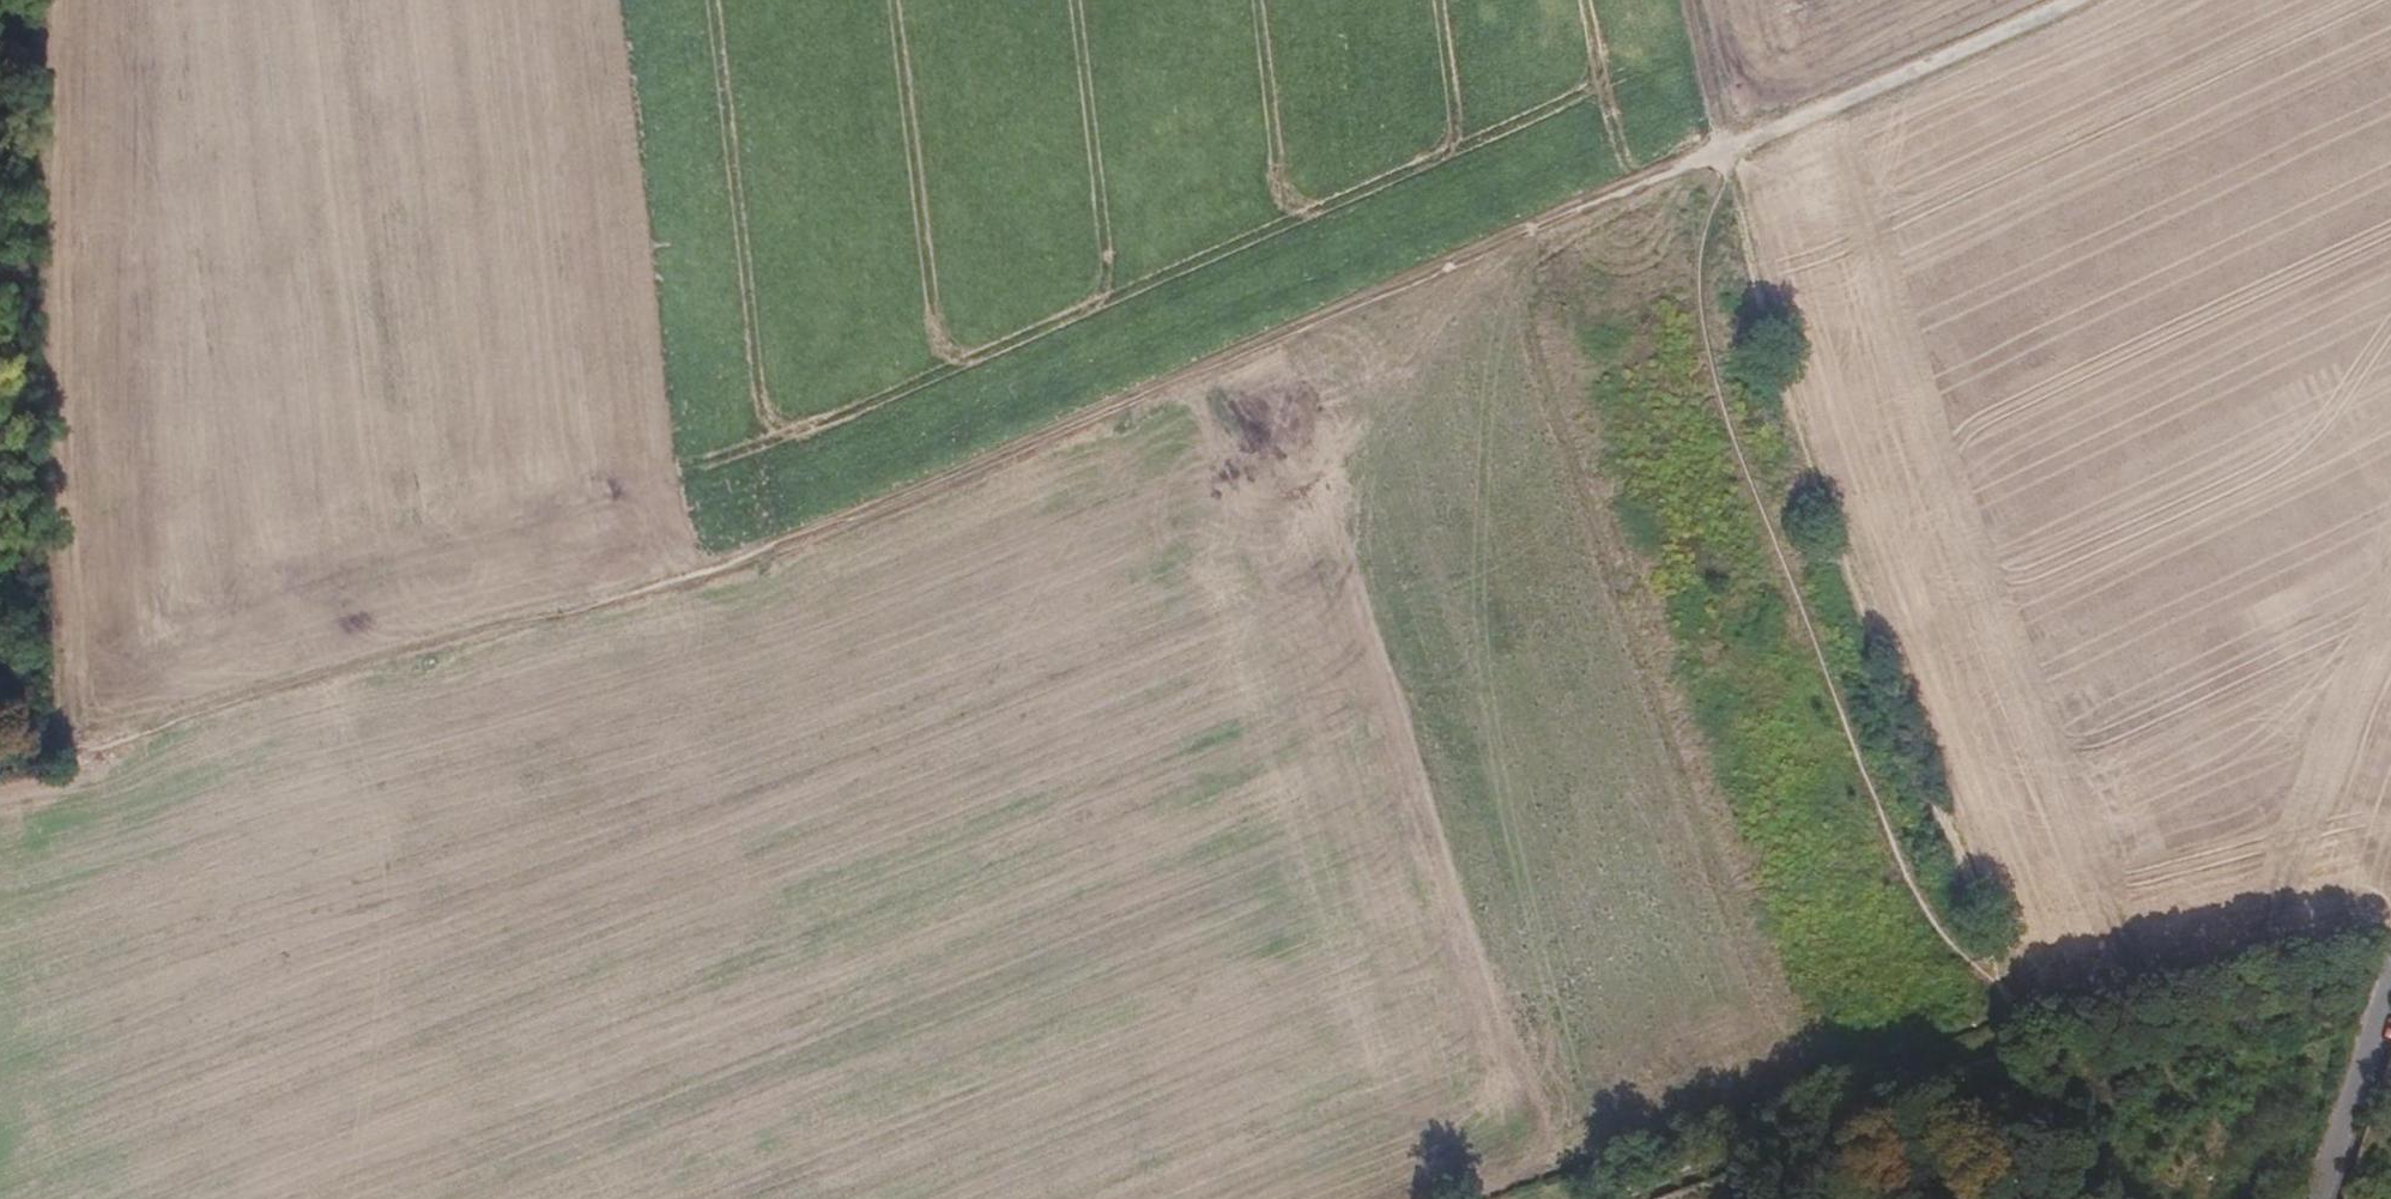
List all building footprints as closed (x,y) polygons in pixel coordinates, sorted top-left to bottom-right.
[(1992,1109),(1973,1115),(1977,1126),(1995,1120),(1992,1109)]
